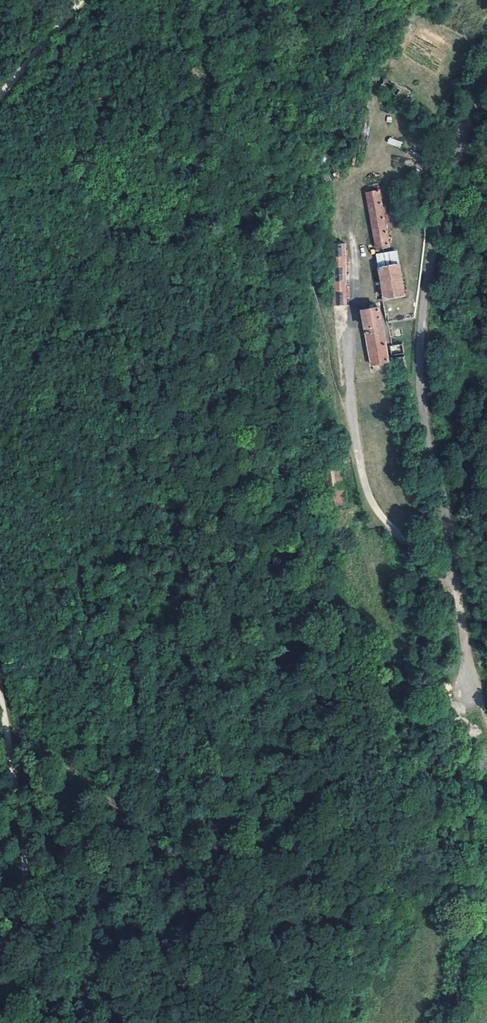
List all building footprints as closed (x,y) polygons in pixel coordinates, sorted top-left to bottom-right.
[(392,77),(391,81),(407,89),(409,86),(392,77)] [(404,95),(407,89),(391,81),(387,87),(404,95)] [(387,143),(400,148),(402,142),(389,137),(387,143)] [(367,194),(376,248),(389,246),(380,192),(367,194)] [(346,245),(332,245),(333,306),(347,306),(346,245)] [(380,268),(385,299),(404,296),(399,264),(380,268)] [(363,311),(373,371),(387,368),(387,363),(388,363),(379,308),(363,311)] [(402,345),(389,347),(391,357),(404,354),(402,345)] [(418,460),(420,459),(425,458),(423,449),(419,449),(416,450),(418,460)]
